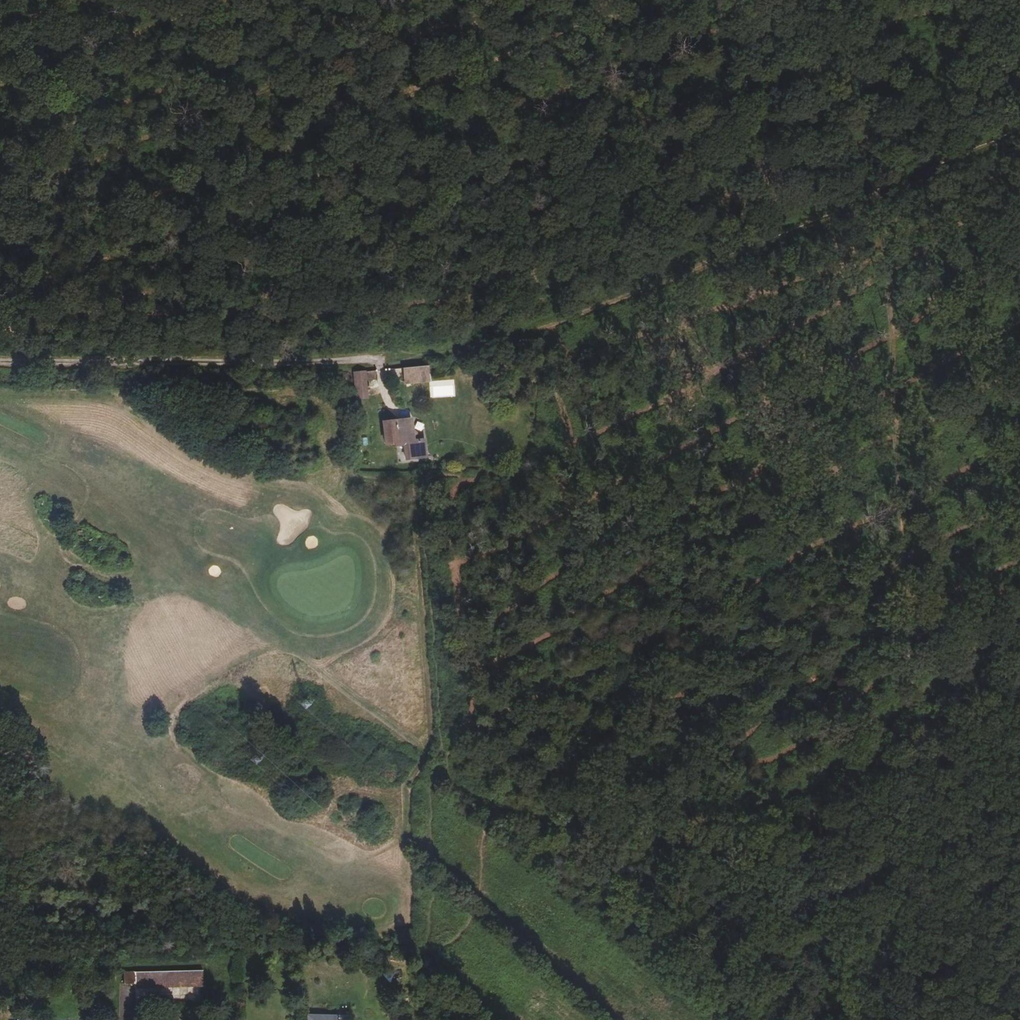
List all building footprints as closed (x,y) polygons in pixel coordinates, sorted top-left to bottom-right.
[(427,366),(405,368),(406,383),(429,380),(427,366)] [(376,378),(375,371),(354,373),(354,380),(376,378)] [(411,418),(383,422),(385,445),(404,443),(405,458),(426,456),(424,439),(414,440),(411,418)] [(303,709),(312,703),(303,692),(295,699),(303,709)] [(203,986),(203,970),(135,972),(124,972),(124,984),(135,984),(135,988),(203,986)]
